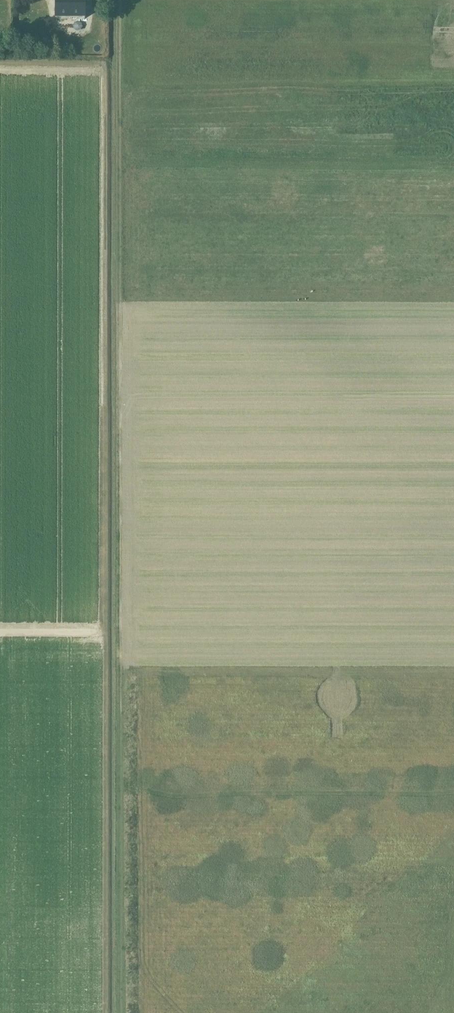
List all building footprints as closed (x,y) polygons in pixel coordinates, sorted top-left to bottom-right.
[(55,19),(84,19),(84,0),(55,0),(55,19)]
